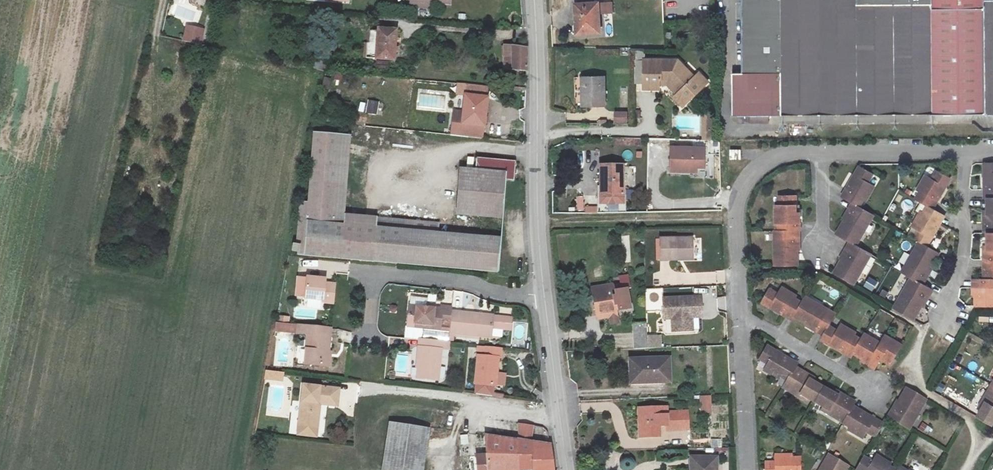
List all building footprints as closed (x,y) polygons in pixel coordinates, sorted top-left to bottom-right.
[(743,73),(733,73),(733,116),(738,116),(738,123),(752,124),(752,115),(992,114),(992,0),(742,0),(743,73)] [(596,1),(573,2),(574,32),(597,32),(596,1)] [(194,39),(200,40),(202,28),(196,27),(194,39)] [(379,29),(376,59),(395,61),(398,31),(379,29)] [(198,46),(200,40),(194,39),(185,37),(183,43),(198,46)] [(526,48),(512,47),(512,69),(526,72),(526,48)] [(325,71),(326,71),(328,61),(315,59),(313,68),(325,71)] [(643,85),(657,85),(657,80),(664,80),(676,95),(673,97),(669,100),(677,109),(707,85),(698,75),(693,80),(678,61),(643,60),(643,85)] [(324,76),(320,92),(328,94),(332,78),(324,76)] [(594,100),(594,106),(602,107),(602,79),(581,78),(581,100),(594,100)] [(657,80),(657,85),(663,85),(673,97),(676,95),(664,80),(657,80)] [(487,99),(465,96),(461,123),(483,126),(487,99)] [(377,115),(380,102),(368,100),(365,112),(377,115)] [(674,112),(677,109),(669,100),(667,102),(674,112)] [(615,123),(628,123),(628,111),(615,111),(615,123)] [(703,140),(714,140),(714,122),(704,122),(703,140)] [(304,202),(297,201),(293,244),(290,244),(289,252),(294,253),(294,257),(377,266),(504,277),(506,238),(436,232),(437,223),(342,213),(350,136),(312,132),(304,202)] [(706,146),(669,146),(669,173),(700,172),(700,168),(706,168),(706,146)] [(742,151),(730,151),(731,161),(742,160),(742,151)] [(467,168),(463,214),(507,218),(511,181),(521,182),(522,161),(483,157),(482,170),(467,168)] [(992,198),(992,163),(984,163),(984,188),(986,188),(985,198),(988,198),(992,198)] [(855,203),(860,205),(864,198),(867,200),(875,185),(868,181),(873,172),(860,164),(848,184),(850,186),(844,197),(852,201),(855,203)] [(621,194),(621,166),(599,166),(599,194),(621,194)] [(928,202),(932,204),(937,193),(939,194),(950,174),(937,167),(932,176),(925,171),(916,186),(919,188),(915,195),(928,202)] [(803,231),(802,212),(798,212),(797,204),(797,195),(781,196),(781,205),(778,205),(778,231),(799,231),(803,231)] [(992,233),(992,198),(988,198),(988,209),(989,214),(984,214),(984,233),(989,233),(992,233)] [(843,218),(846,220),(855,203),(852,201),(843,218)] [(932,204),(928,202),(924,208),(922,207),(913,222),(920,226),(915,234),(921,238),(929,242),(940,222),(938,221),(943,210),(932,204)] [(860,205),(855,203),(846,220),(839,233),(851,240),(854,242),(859,244),(875,214),(860,205)] [(800,265),(800,250),(799,231),(778,231),(776,231),(778,266),(800,265)] [(989,247),(989,251),(984,251),(985,269),(992,269),(992,233),(989,233),(989,247)] [(929,242),(921,238),(904,269),(914,274),(923,279),(933,262),(941,248),(929,242)] [(854,242),(851,240),(843,253),(841,257),(844,259),(854,242)] [(678,260),(695,260),(695,241),(660,241),(661,262),(678,262),(678,260)] [(859,244),(854,242),(844,259),(837,273),(856,283),(873,252),(859,244)] [(936,264),(933,262),(923,279),(927,281),(936,264)] [(985,269),(985,280),(974,280),(974,288),(992,287),(992,269),(985,269)] [(923,279),(914,274),(897,305),(917,316),(924,302),(933,285),(927,281),(923,279)] [(874,291),(878,282),(868,278),(864,287),(874,291)] [(336,308),(338,287),(326,286),(326,281),(306,280),(304,303),(315,304),(314,313),(322,313),(323,307),(336,308)] [(610,313),(611,318),(612,325),(619,323),(617,311),(630,308),(627,290),(614,292),(612,285),(594,289),(598,316),(610,313)] [(933,285),(924,302),(927,304),(936,287),(933,285)] [(798,313),(805,301),(797,297),(799,295),(784,287),(781,293),(772,288),(764,302),(785,313),(786,311),(796,317),(798,313)] [(974,288),(974,295),(977,295),(977,306),(992,306),(992,287),(974,288)] [(798,313),(811,321),(828,330),(832,322),(838,312),(809,295),(805,301),(798,313)] [(687,316),(702,315),(701,298),(663,299),(664,320),(672,319),(672,333),(688,332),(687,316)] [(410,300),(409,309),(425,310),(426,301),(410,300)] [(440,311),(425,310),(409,309),(408,329),(440,331),(440,326),(451,327),(452,315),(452,310),(440,309),(440,311)] [(452,315),(451,327),(450,335),(491,338),(493,318),(452,315)] [(826,334),(828,330),(811,321),(809,324),(826,334)] [(858,351),(866,336),(859,333),(860,331),(845,322),(842,328),(832,322),(828,330),(826,334),(825,336),(845,348),(846,346),(857,353),(858,351)] [(648,350),(648,338),(647,324),(635,325),(636,350),(648,350)] [(327,368),(330,339),(325,339),(325,331),(298,329),(297,336),(309,337),(306,366),(327,368)] [(866,358),(873,362),(885,340),(869,331),(866,336),(858,351),(867,355),(866,358)] [(885,340),(873,362),(880,366),(885,355),(896,361),(906,341),(889,332),(885,340)] [(661,337),(648,338),(648,350),(661,349),(661,337)] [(421,368),(420,380),(440,382),(443,344),(420,343),(418,368),(421,368)] [(789,379),(797,365),(798,364),(787,358),(788,356),(769,345),(761,358),(770,363),(766,369),(782,378),(784,375),(789,379)] [(499,359),(478,358),(476,386),(495,387),(495,377),(498,377),(499,359)] [(638,374),(638,385),(671,384),(670,360),(630,361),(631,374),(638,374)] [(813,374),(797,365),(789,379),(786,385),(807,397),(809,395),(817,399),(824,387),(814,381),(810,379),(813,374)] [(265,373),(264,381),(280,382),(281,375),(265,373)] [(912,384),(905,397),(895,415),(892,412),(888,419),(911,432),(931,395),(912,384)] [(335,404),(337,389),(302,386),(298,425),(317,427),(319,403),(335,404)] [(824,387),(817,399),(825,404),(824,406),(847,420),(856,404),(858,400),(851,395),(843,391),(840,396),(836,394),(824,387)] [(986,402),(989,404),(983,413),(992,419),(992,391),(986,402)] [(699,396),(700,413),(712,413),(711,395),(699,396)] [(895,415),(905,397),(902,395),(892,412),(895,415)] [(856,404),(847,420),(853,423),(852,426),(867,435),(871,429),(879,433),(886,420),(867,409),(866,410),(856,404)] [(640,440),(657,439),(656,429),(661,428),(669,428),(669,432),(679,432),(679,429),(687,429),(686,411),(678,412),(678,415),(668,415),(668,410),(639,410),(640,440)] [(386,423),(380,469),(422,469),(428,428),(386,423)] [(515,425),(516,440),(531,442),(529,427),(515,425)] [(502,438),(483,436),(487,469),(502,469),(502,438)] [(502,438),(502,469),(518,469),(516,441),(502,438)] [(714,448),(722,447),(721,439),(714,439),(714,448)] [(531,443),(531,442),(516,440),(516,441),(518,469),(533,469),(531,443)] [(550,446),(531,443),(533,469),(553,469),(550,446)] [(801,458),(792,458),(792,454),(774,455),(774,462),(764,462),(764,469),(801,469),(801,458)] [(849,464),(831,454),(822,469),(846,469),(849,464)] [(899,469),(892,465),(893,463),(878,454),(874,460),(866,455),(859,468),(862,469),(899,469)] [(690,457),(690,469),(716,469),(716,458),(690,457)]
